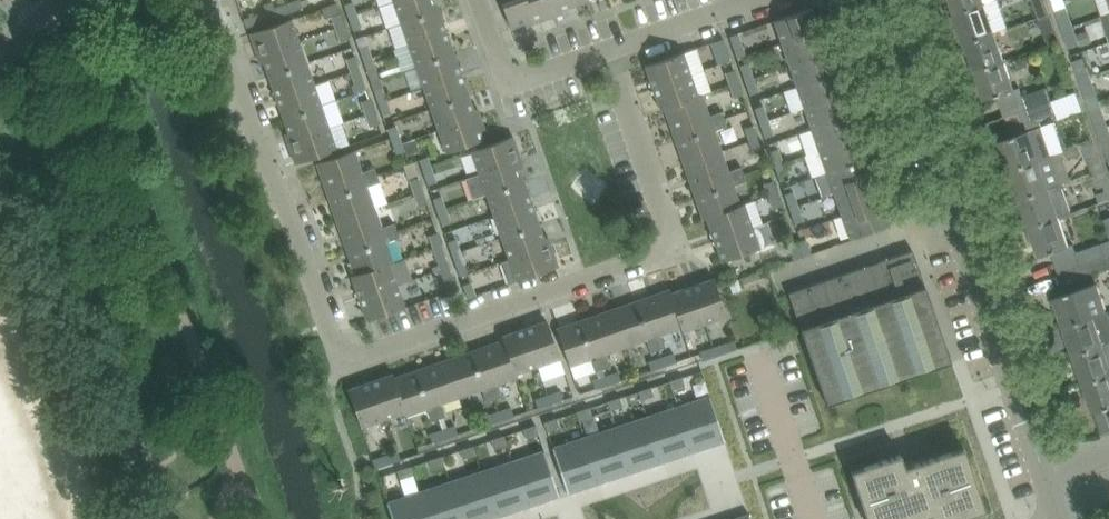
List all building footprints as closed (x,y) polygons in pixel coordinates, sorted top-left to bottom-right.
[(287,2),(291,12),(303,7),(301,0),(293,0),(287,2)] [(358,13),(353,0),(345,3),(349,16),(358,13)] [(395,0),(402,22),(440,9),(437,0),(395,0)] [(526,0),(502,0),(511,27),(526,22),(527,26),(534,23),(526,0)] [(550,0),(526,0),(534,23),(556,16),(550,0)] [(575,0),(550,0),(556,16),(564,13),(563,9),(576,4),(575,0)] [(956,14),(985,3),(994,0),(952,0),(956,14)] [(1034,2),(1039,16),(1050,13),(1045,0),(1039,0),(1034,2)] [(291,12),(287,2),(275,7),(278,16),(291,12)] [(338,3),(323,8),(325,14),(330,12),(336,29),(345,26),(338,3)] [(956,14),(952,15),(956,29),(961,27),(966,42),(995,32),(985,3),(956,14)] [(1068,6),(1057,10),(1064,29),(1074,25),(1068,6)] [(818,21),(813,7),(775,20),(782,42),(823,28),(820,20),(818,21)] [(447,30),(440,9),(402,22),(410,44),(447,30)] [(362,26),(358,13),(349,16),(354,29),(362,26)] [(1044,32),(1055,28),(1050,13),(1039,16),(1044,32)] [(258,14),(244,19),(247,27),(261,23),(258,14)] [(258,55),(300,40),(293,19),(251,33),(258,55)] [(1081,44),(1074,25),(1064,29),(1070,47),(1081,44)] [(349,38),(345,26),(336,29),(340,41),(349,38)] [(830,49),(823,28),(782,42),(790,63),(830,49)] [(455,52),(447,30),(410,44),(394,49),(402,70),(407,69),(417,65),(455,52)] [(1005,60),(995,32),(966,42),(976,71),(1005,60)] [(747,55),(739,33),(730,36),(738,58),(747,55)] [(716,54),(728,50),(724,38),(712,42),(716,54)] [(270,75),(308,62),(300,40),(258,55),(261,63),(265,62),(270,75)] [(360,46),(364,59),(373,56),(368,43),(360,46)] [(833,58),(830,49),(790,63),(798,85),(835,72),(831,59),(833,58)] [(731,59),(728,50),(716,54),(719,63),(731,59)] [(462,74),(455,52),(417,65),(425,87),(462,74)] [(691,73),(684,52),(646,65),(654,86),(691,73)] [(347,58),(351,72),(360,69),(355,55),(347,58)] [(379,75),(373,56),(364,59),(371,78),(379,75)] [(1085,57),(1073,61),(1080,80),(1092,76),(1085,57)] [(1015,89),(1005,60),(976,71),(986,99),(999,95),(1006,116),(1052,100),(1051,99),(1047,87),(1024,95),(1021,87),(1015,89)] [(740,65),(745,80),(754,76),(749,61),(740,65)] [(277,97),(315,84),(308,62),(270,75),(277,97)] [(725,72),(730,84),(740,81),(735,68),(725,72)] [(364,81),(360,69),(351,72),(355,84),(364,81)] [(843,93),(835,72),(798,85),(805,107),(843,93)] [(700,97),(691,73),(654,86),(662,110),(665,109),(700,97)] [(470,95),(462,74),(425,87),(432,109),(470,95)] [(760,91),(754,76),(745,80),(751,95),(760,91)] [(1098,93),(1093,80),(1092,76),(1080,80),(1086,97),(1098,93)] [(744,94),(740,81),(730,84),(735,97),(744,94)] [(323,106),(315,84),(277,97),(285,119),(323,106)] [(388,100),(383,88),(375,90),(379,103),(388,100)] [(851,115),(843,93),(805,107),(813,128),(851,115)] [(474,108),(470,95),(432,109),(440,130),(481,116),(478,107),(474,108)] [(700,97),(665,109),(667,113),(675,135),(677,141),(701,133),(696,119),(709,115),(702,96),(700,97)] [(375,111),(370,98),(361,101),(366,114),(375,111)] [(392,112),(388,100),(379,103),(383,115),(392,112)] [(1052,155),(1039,118),(1056,112),(1052,100),(1050,100),(1006,116),(1013,137),(1001,141),(1011,170),(1052,155)] [(755,107),(760,122),(769,119),(764,104),(755,107)] [(289,142),(330,127),(323,106),(285,119),(290,132),(286,133),(289,142)] [(1102,107),(1091,111),(1098,131),(1108,127),(1102,107)] [(379,124),(375,111),(366,114),(370,127),(379,124)] [(701,133),(677,141),(684,163),(721,150),(714,129),(727,125),(724,118),(722,111),(709,115),(696,119),(701,133)] [(858,137),(851,115),(813,128),(820,150),(858,137)] [(489,137),(481,116),(440,130),(447,152),(489,137)] [(774,135),(769,119),(760,122),(765,137),(774,135)] [(745,127),(749,140),(759,137),(755,124),(745,127)] [(396,125),(388,128),(392,140),(401,137),(396,125)] [(338,149),(330,127),(289,142),(296,163),(338,149)] [(1098,131),(1108,161),(1108,127),(1098,131)] [(480,172),(522,158),(514,136),(493,143),(472,150),(480,172)] [(401,137),(392,140),(397,153),(405,150),(401,137)] [(764,149),(759,137),(749,140),(754,153),(764,149)] [(866,158),(858,137),(820,150),(828,172),(866,158)] [(1083,144),(1093,173),(1104,169),(1094,140),(1083,144)] [(770,150),(775,165),(784,163),(778,148),(770,150)] [(339,156),(318,163),(327,189),(328,192),(330,198),(355,189),(351,176),(363,172),(356,150),(339,156)] [(721,150),(684,163),(696,197),(720,188),(716,175),(728,171),(721,150)] [(429,155),(419,159),(424,172),(433,168),(429,155)] [(1063,184),(1052,155),(1011,170),(1021,198),(1063,184)] [(524,166),(522,158),(480,172),(487,194),(525,181),(521,168),(524,166)] [(870,171),(866,158),(828,172),(835,193),(876,179),(873,170),(870,171)] [(789,178),(784,163),(775,165),(780,180),(789,178)] [(720,188),(696,197),(704,219),(708,218),(741,207),(733,185),(746,181),(742,171),(741,166),(728,171),(716,175),(720,188)] [(355,189),(330,198),(336,215),(338,220),(376,207),(368,186),(381,182),(378,175),(376,167),(363,172),(351,176),(355,189)] [(424,172),(428,185),(438,181),(433,168),(424,172)] [(1104,169),(1093,173),(1098,188),(1108,184),(1108,183),(1104,169)] [(410,180),(414,192),(424,189),(420,176),(410,180)] [(883,201),(876,179),(835,193),(843,215),(883,201)] [(764,183),(768,196),(777,193),(773,180),(764,183)] [(533,202),(525,181),(487,194),(495,216),(533,202)] [(1072,212),(1063,184),(1021,198),(1031,227),(1059,216),(1072,212)] [(428,201),(424,189),(414,192),(418,204),(428,201)] [(793,190),(785,193),(790,208),(798,205),(793,190)] [(782,206),(777,193),(768,196),(773,209),(782,206)] [(433,198),(438,211),(447,208),(442,195),(433,198)] [(886,208),(883,201),(843,215),(851,237),(867,231),(888,223),(883,209),(886,208)] [(540,224),(533,202),(495,216),(503,237),(540,224)] [(746,205),(741,207),(708,218),(715,239),(753,226),(746,205)] [(803,220),(798,205),(790,208),(795,223),(803,220)] [(376,207),(338,220),(345,241),(347,247),(349,254),(375,245),(370,232),(383,227),(376,207)] [(451,220),(447,208),(438,211),(442,223),(451,220)] [(1059,216),(1031,227),(1041,256),(1053,252),(1060,272),(1108,255),(1108,241),(1077,252),(1074,244),(1069,245),(1059,216)] [(776,244),(768,221),(715,239),(723,261),(744,254),(764,246),(765,248),(776,244)] [(375,245),(349,254),(356,274),(394,261),(388,242),(401,238),(398,229),(395,223),(383,227),(370,232),(375,245)] [(545,237),(540,224),(503,237),(510,259),(552,244),(549,236),(545,237)] [(430,235),(435,247),(443,244),(439,232),(430,235)] [(448,241),(453,254),(462,250),(457,238),(448,241)] [(804,257),(812,254),(807,239),(799,241),(804,257)] [(799,241),(790,244),(795,259),(804,257),(799,241)] [(443,244),(435,247),(440,262),(448,259),(443,244)] [(518,281),(559,266),(552,244),(510,259),(500,262),(508,283),(517,280),(518,281)] [(467,263),(462,250),(453,254),(457,266),(467,263)] [(913,250),(899,255),(789,292),(816,371),(827,403),(951,361),(913,250)] [(1098,283),(1095,274),(1108,269),(1108,255),(1060,272),(1067,293),(1055,298),(1065,326),(1108,311),(1098,283)] [(398,284),(413,278),(406,258),(395,263),(394,261),(356,274),(353,275),(360,297),(398,284)] [(453,273),(445,276),(450,292),(458,289),(453,273)] [(715,278),(689,287),(702,325),(728,316),(722,299),(715,278)] [(464,285),(464,287),(468,298),(477,295),(472,282),(464,285)] [(406,307),(399,286),(398,284),(360,297),(368,320),(406,307)] [(671,289),(662,292),(676,334),(683,331),(702,325),(689,287),(672,293),(671,289)] [(636,301),(635,301),(644,326),(658,322),(663,338),(676,334),(662,292),(636,301)] [(635,301),(610,310),(623,348),(628,346),(647,339),(650,347),(652,352),(666,347),(663,338),(658,322),(644,326),(635,301)] [(584,319),(580,320),(589,345),(602,341),(607,353),(623,348),(610,310),(584,319)] [(1108,311),(1065,326),(1075,355),(1108,342),(1108,313),(1108,311)] [(548,320),(523,329),(536,367),(561,358),(555,341),(548,320)] [(580,320),(558,328),(565,349),(571,366),(592,358),(596,371),(601,369),(611,366),(607,353),(602,341),(589,345),(580,320)] [(504,339),(500,341),(513,379),(520,377),(518,373),(536,367),(523,329),(503,336),(504,339)] [(475,350),(472,351),(481,376),(494,371),(498,384),(513,379),(500,341),(475,350)] [(726,342),(713,346),(716,355),(729,351),(726,342)] [(1075,355),(1085,383),(1108,375),(1108,342),(1075,355)] [(716,355),(713,346),(699,351),(702,360),(716,355)] [(472,351),(450,358),(463,396),(484,389),(488,402),(492,400),(503,396),(498,384),(494,371),(481,376),(472,351)] [(674,352),(661,356),(665,365),(678,361),(674,352)] [(665,365),(661,356),(649,360),(652,370),(665,365)] [(425,367),(416,370),(425,395),(438,391),(442,403),(463,396),(450,358),(425,367)] [(416,370),(400,376),(413,413),(428,408),(432,421),(443,417),(447,416),(442,403),(438,391),(425,395),(416,370)] [(618,370),(606,375),(609,384),(621,380),(618,370)] [(394,373),(374,380),(387,418),(405,412),(407,416),(413,413),(400,376),(395,377),(394,373)] [(609,384),(606,375),(593,379),(596,388),(609,384)] [(1085,383),(1095,412),(1108,407),(1108,375),(1085,383)] [(670,380),(672,389),(685,385),(682,376),(670,380)] [(374,380),(349,389),(362,427),(383,420),(387,418),(374,380)] [(638,391),(641,399),(654,395),(651,386),(638,391)] [(561,389),(548,394),(551,403),(564,399),(561,389)] [(551,403),(548,394),(535,398),(538,407),(551,403)] [(693,450),(725,440),(710,395),(678,406),(693,450)] [(607,401),(610,409),(623,405),(620,397),(607,401)] [(511,406),(499,410),(502,419),(514,415),(511,406)] [(662,461),(693,450),(678,406),(647,416),(662,461)] [(576,411),(579,420),(592,415),(589,407),(576,411)] [(502,419),(499,410),(486,414),(489,423),(502,419)] [(631,471),(662,461),(647,416),(616,426),(631,471)] [(544,422),(547,430),(560,426),(557,418),(544,422)] [(455,424),(443,428),(446,438),(458,434),(455,424)] [(539,433),(536,424),(523,429),(526,437),(539,433)] [(600,481),(631,471),(616,426),(585,437),(600,481)] [(446,438),(443,428),(430,432),(433,442),(446,438)] [(491,439),(494,448),(507,444),(504,435),(491,439)] [(585,437),(553,447),(567,492),(600,481),(585,437)] [(460,450),(463,458),(476,454),(473,445),(460,450)] [(527,505),(559,494),(545,450),(512,460),(527,505)] [(399,451),(395,453),(386,456),(389,464),(402,460),(399,451)] [(855,481),(867,518),(955,518),(972,514),(971,511),(970,511),(967,503),(979,499),(981,499),(968,457),(966,458),(966,459),(954,463),(951,454),(952,454),(951,451),(905,467),(901,454),(864,466),(865,468),(866,468),(869,477),(857,481),(857,480),(855,481)] [(389,464),(386,456),(374,460),(376,468),(389,464)] [(429,460),(432,468),(445,464),(442,456),(429,460)] [(496,515),(527,505),(512,460),(481,471),(496,515)] [(398,470),(401,479),(414,474),(411,466),(398,470)] [(496,515),(481,471),(450,481),(463,518),(485,518),(496,515)] [(450,481),(419,491),(428,518),(463,518),(450,481)] [(387,502),(393,518),(428,518),(419,491),(387,502)]
